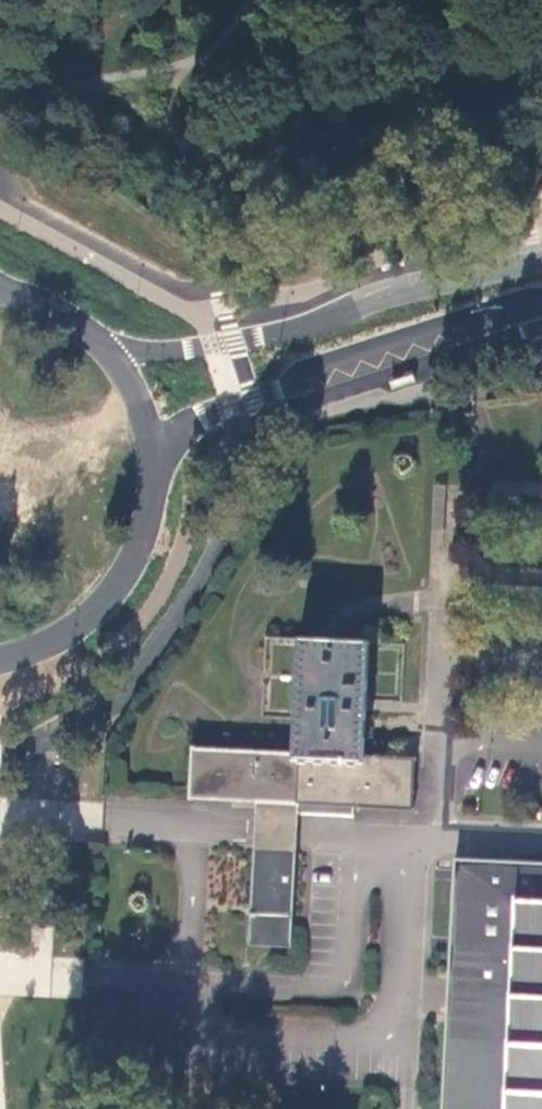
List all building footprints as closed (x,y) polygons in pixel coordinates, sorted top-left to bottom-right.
[(300,639),(293,752),(192,749),(190,799),(257,803),(255,828),(254,850),(248,941),(290,943),(296,852),(297,831),(298,815),(355,818),(355,809),(413,811),(415,759),(365,755),(370,643),(337,641),(300,639)] [(454,858),(453,878),(450,936),(450,947),(448,974),(446,1020),(443,1090),(442,1108),(541,1108),(541,863),(454,858)]
